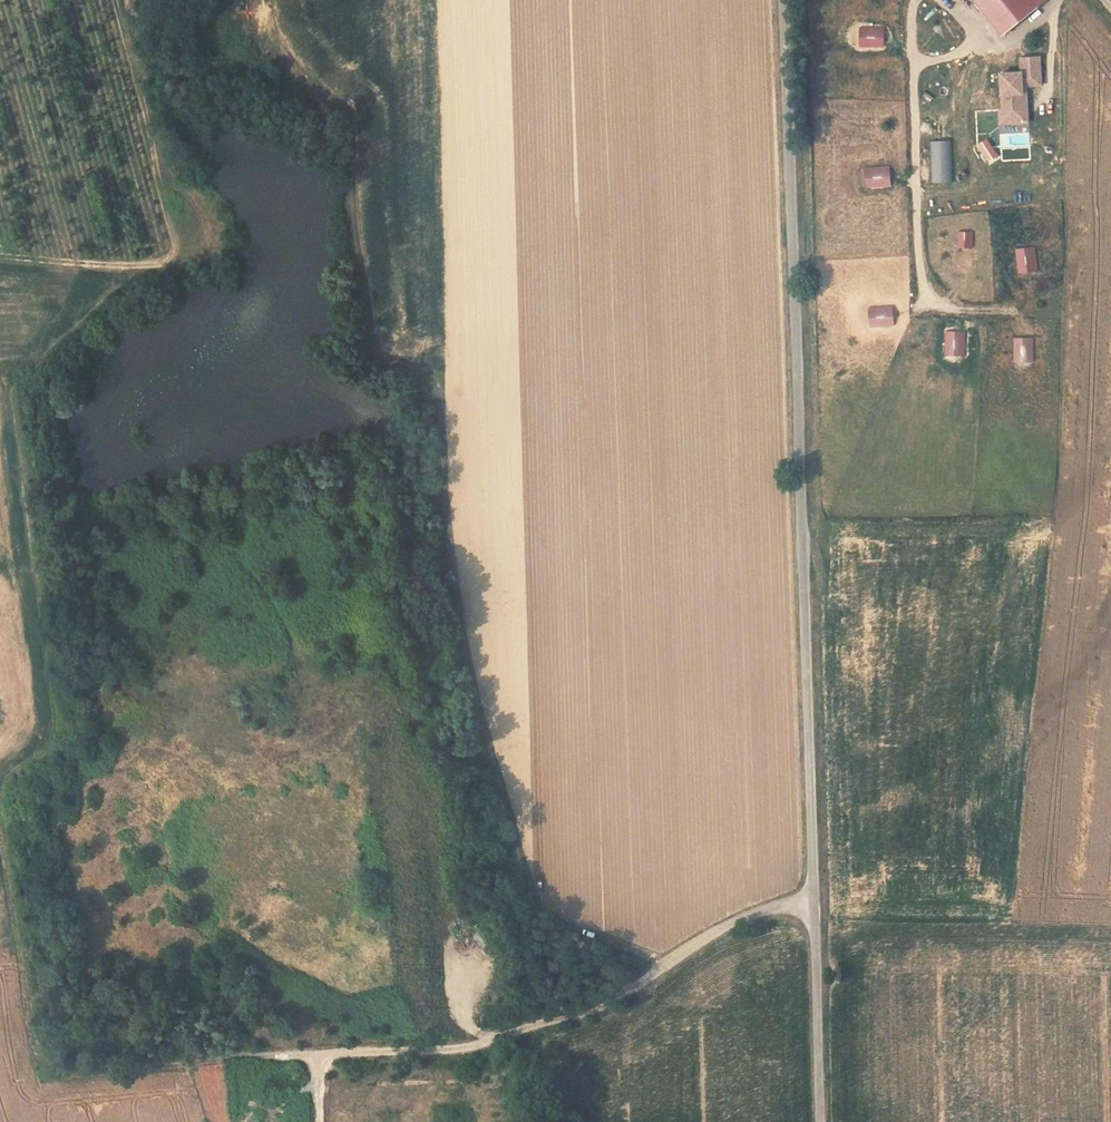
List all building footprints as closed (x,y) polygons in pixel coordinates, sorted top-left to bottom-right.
[(998,35),(1045,1),(1044,0),(973,0),(998,35)] [(884,48),(883,27),(857,28),(858,49),(884,48)] [(1040,56),(1021,57),(1022,72),(1001,73),(1003,111),(1010,110),(1011,123),(1028,122),(1026,85),(1041,85),(1040,56)] [(1000,123),(1011,123),(1010,110),(1003,111),(999,111),(1000,123)] [(989,166),(1002,158),(988,136),(975,144),(989,166)] [(950,139),(930,140),(932,183),(953,182),(950,139)] [(864,189),(890,187),(889,167),(863,168),(864,189)] [(1036,247),(1016,248),(1017,273),(1037,272),(1036,247)] [(972,268),(974,252),(958,250),(956,267),(972,268)] [(868,328),(893,328),(894,307),(868,306),(868,328)] [(946,356),(968,355),(967,329),(945,330),(946,356)] [(1013,337),(1014,362),(1036,361),(1034,335),(1013,337)]
